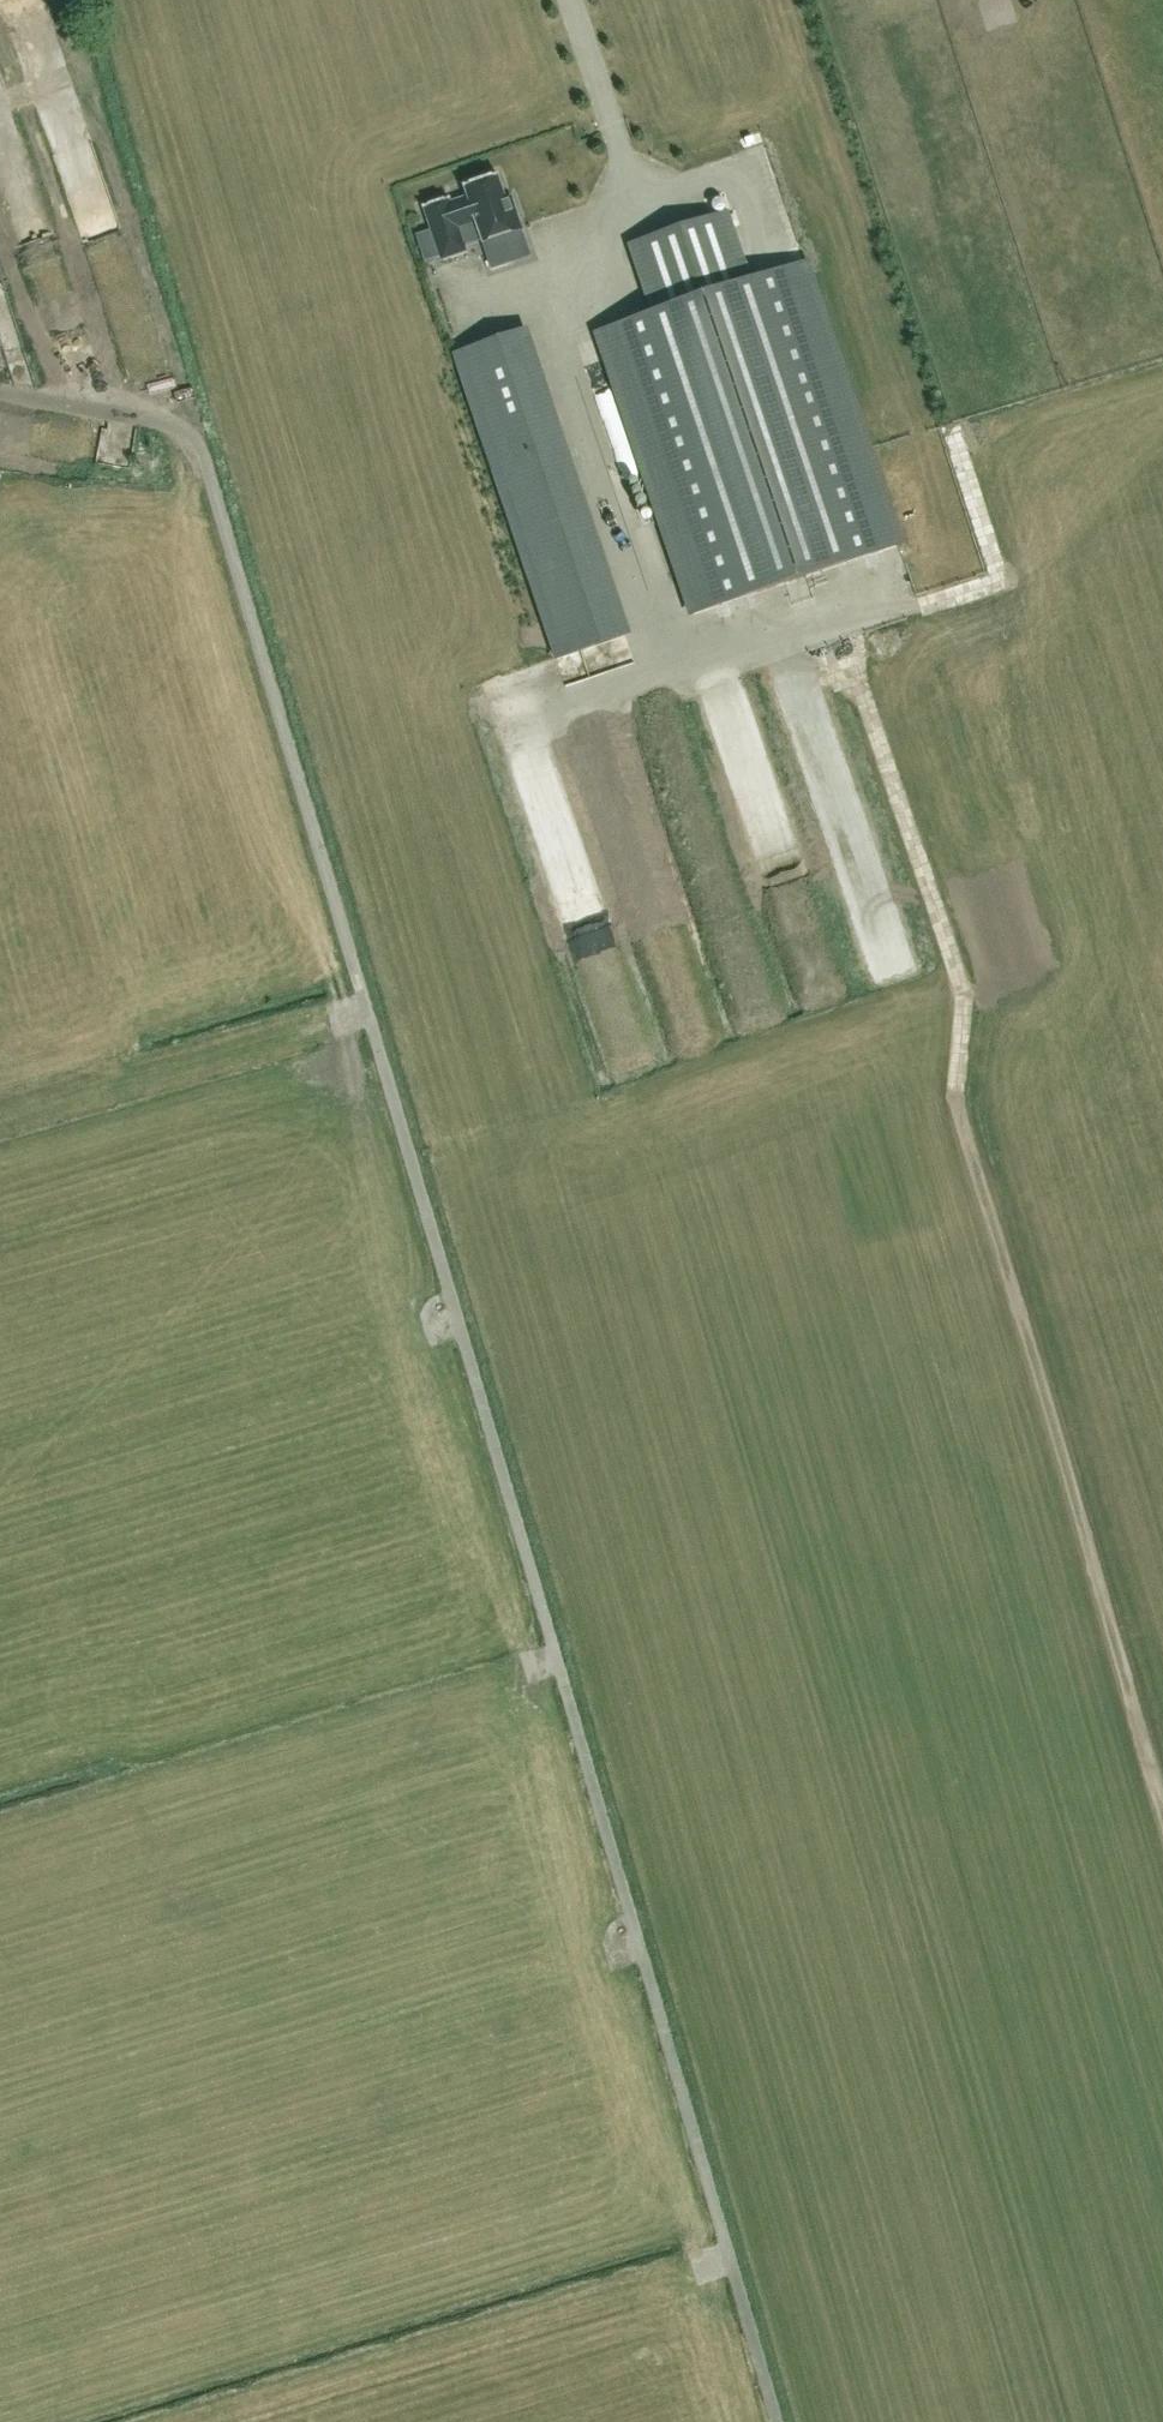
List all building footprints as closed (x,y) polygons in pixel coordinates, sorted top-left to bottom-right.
[(424,207),(423,207),(421,208),(422,210),(423,209),(440,260),(465,252),(463,246),(481,240),(491,270),(512,263),(503,236),(521,230),(511,199),(505,201),(497,178),(499,177),(498,175),(496,176),(465,187),(464,187),(462,187),(463,190),(464,189),(467,198),(449,204),(448,201),(450,201),(449,199),(447,199),(424,207)] [(652,317),(600,334),(693,611),(897,543),(804,266),(752,283),(728,213),(628,247),(652,317)] [(454,355),(463,381),(507,512),(576,489),(532,358),(523,332),(454,355)]
